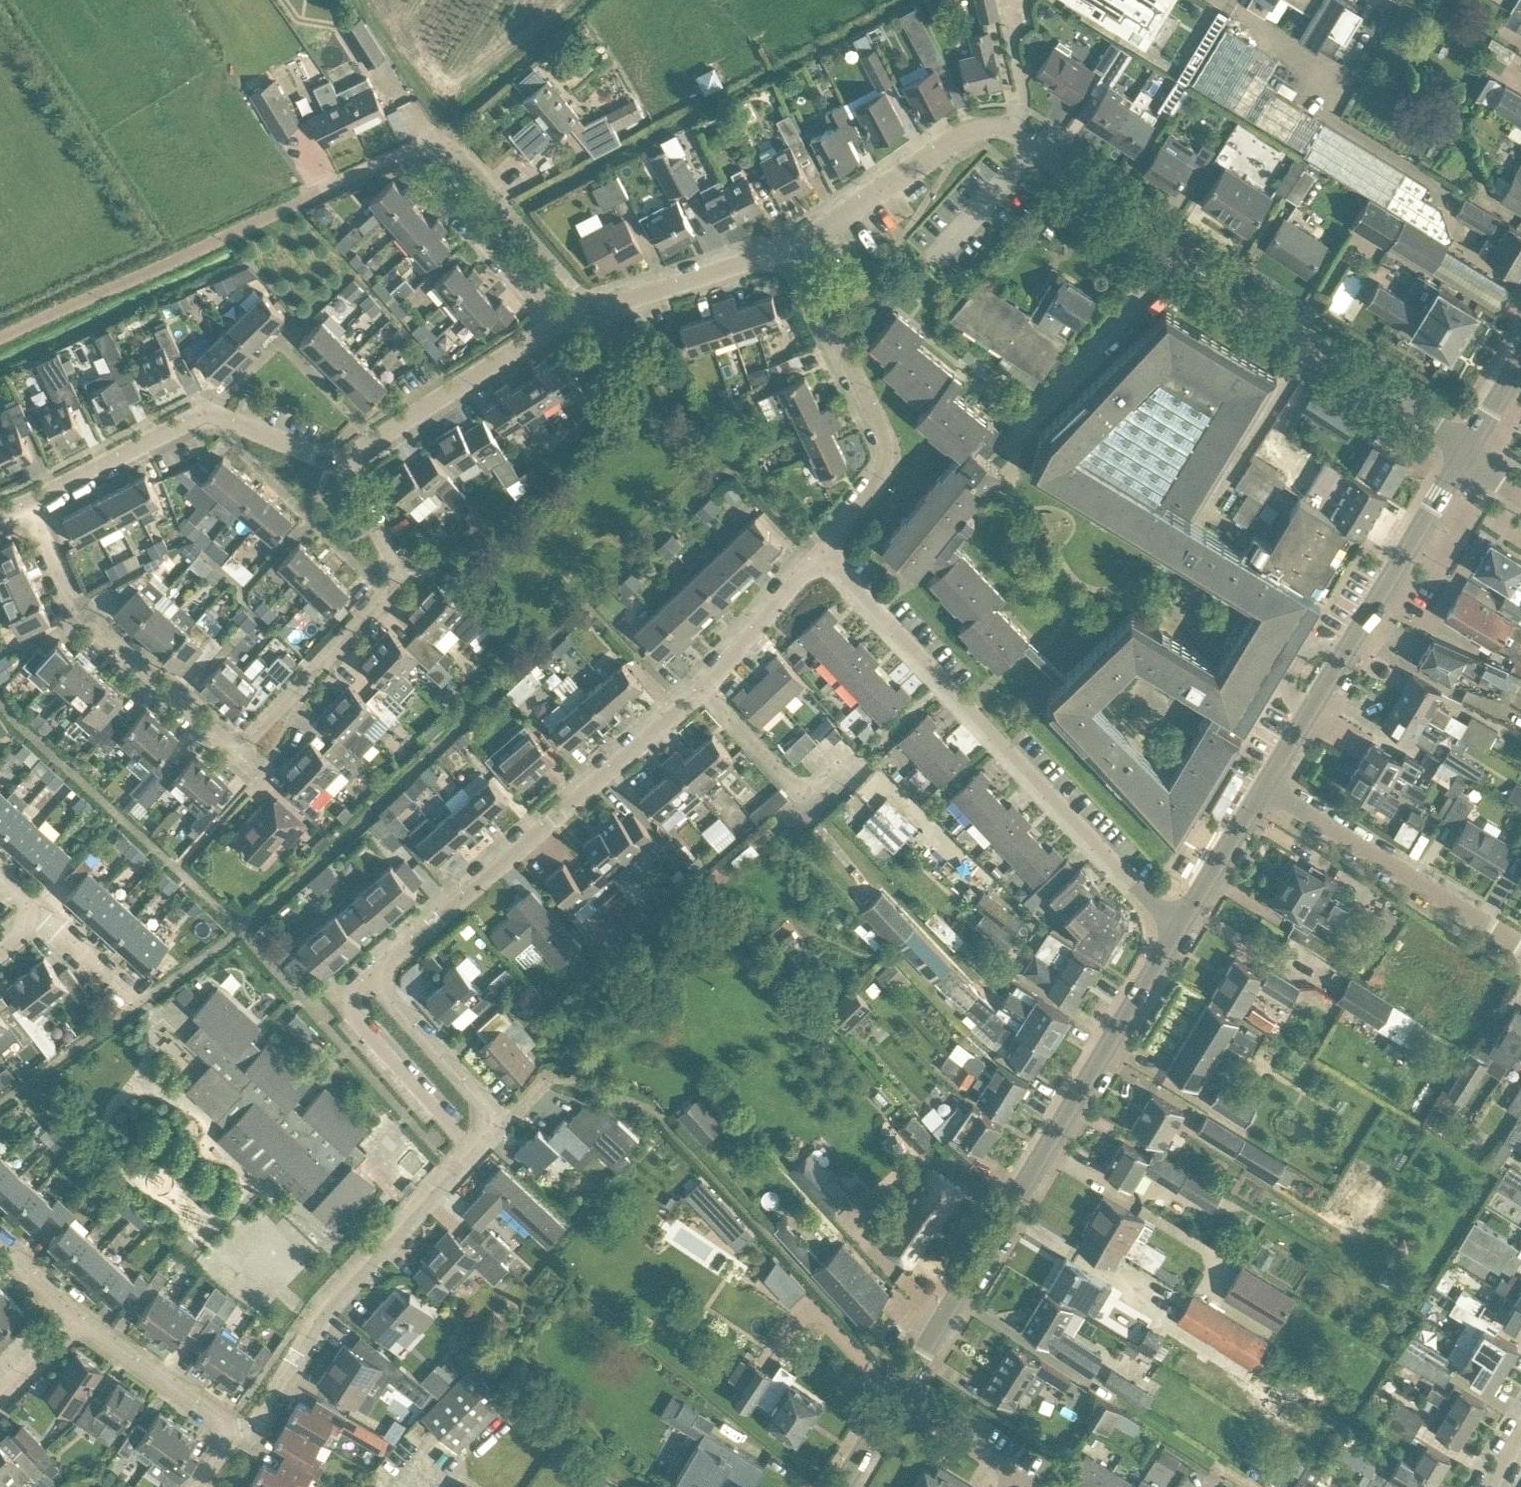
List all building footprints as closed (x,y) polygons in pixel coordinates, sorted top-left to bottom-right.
[(997,12),(995,0),(978,0),(983,18),(998,14),(997,12)] [(1090,10),(1094,3),(1102,8),(1097,17),(1129,36),(1134,27),(1148,36),(1170,0),(1074,0),(1090,10)] [(1247,4),(1265,15),(1274,0),(1249,0),(1247,4)] [(1312,14),(1320,0),(1289,0),(1312,14)] [(1312,14),(1298,35),(1316,46),(1328,27),(1346,38),(1366,5),(1359,0),(1320,0),(1312,14)] [(1510,9),(1520,16),(1520,0),(1515,0),(1510,9)] [(1219,9),(1195,49),(1203,54),(1228,14),(1219,9)] [(361,17),(345,28),(369,65),(385,54),(361,17)] [(1192,83),(1315,158),(1333,127),(1262,84),(1278,60),(1225,28),(1192,83)] [(988,30),(970,33),(975,55),(961,57),(967,85),(969,90),(1002,82),(994,49),(992,50),(988,30)] [(868,32),(853,40),(859,51),(874,44),(868,32)] [(937,71),(947,65),(933,39),(916,48),(928,70),(905,83),(922,116),(952,100),(937,71)] [(1052,48),(1036,73),(1061,89),(1059,92),(1074,102),(1094,71),(1068,54),(1072,47),(1059,39),(1055,45),(1054,45),(1053,46),(1054,47),(1053,48),(1052,48)] [(1103,74),(1120,46),(1111,41),(1094,68),(1103,74)] [(874,44),(859,51),(877,86),(892,78),(874,44)] [(1437,52),(1437,53),(1437,54),(1438,54),(1438,55),(1439,56),(1440,56),(1441,57),(1442,57),(1442,56),(1443,56),(1444,55),(1448,49),(1448,48),(1448,47),(1448,46),(1447,46),(1447,45),(1446,45),(1446,44),(1445,44),(1444,44),(1443,44),(1442,44),(1442,45),(1441,45),(1438,51),(1438,52),(1437,52)] [(1132,54),(1120,46),(1103,74),(1115,81),(1132,54)] [(1492,105),(1505,83),(1483,69),(1470,92),(1492,105)] [(368,76),(337,90),(342,101),(356,128),(386,113),(368,76)] [(337,90),(335,85),(331,78),(314,86),(325,109),(311,116),(324,143),(356,128),(342,101),(337,90)] [(579,116),(553,85),(548,78),(523,99),(543,122),(520,142),(510,131),(509,132),(532,159),(533,158),(532,156),(569,124),(595,155),(621,141),(606,112),(585,123),(579,116)] [(301,122),(278,85),(275,79),(252,93),(278,136),(301,122)] [(1188,88),(1184,85),(1176,80),(1157,109),(1169,117),(1188,88)] [(1505,83),(1492,105),(1520,122),(1520,93),(1505,83)] [(1122,92),(1111,85),(1109,84),(1087,118),(1110,134),(1129,105),(1118,98),(1122,92)] [(855,104),(874,141),(904,125),(885,88),(855,104)] [(849,135),(859,130),(844,100),(824,110),(832,125),(811,136),(830,172),(860,156),(849,135)] [(1129,105),(1110,134),(1134,149),(1156,114),(1145,107),(1141,113),(1129,105)] [(761,158),(780,194),(796,186),(798,192),(812,185),(799,160),(811,154),(802,136),(789,112),(775,119),(788,143),(761,158)] [(738,132),(734,126),(723,131),(727,138),(738,132)] [(1371,192),(1369,196),(1405,217),(1390,243),(1431,268),(1451,236),(1442,209),(1420,195),(1427,184),(1333,127),(1315,158),(1371,192)] [(666,139),(675,155),(688,148),(680,132),(666,139)] [(307,186),(335,171),(317,139),(289,153),(307,186)] [(1192,161),(1203,168),(1214,151),(1202,143),(1197,151),(1186,144),(1178,156),(1161,145),(1145,168),(1175,187),(1192,161)] [(670,199),(686,190),(671,160),(665,150),(649,158),(670,199)] [(682,154),(671,160),(686,190),(688,193),(699,186),(682,154)] [(1222,218),(1246,234),(1272,194),(1216,157),(1200,180),(1210,186),(1201,200),(1224,215),(1222,218)] [(1290,165),(1276,188),(1286,194),(1301,171),(1291,164),(1290,165)] [(734,181),(724,186),(741,218),(763,206),(741,166),(729,172),(734,181)] [(1286,194),(1285,195),(1297,203),(1317,174),(1304,166),(1301,171),(1286,194)] [(1520,209),(1520,166),(1502,198),(1520,209)] [(617,173),(592,187),(604,208),(629,195),(617,173)] [(700,187),(722,228),(741,218),(724,186),(719,177),(700,187)] [(403,190),(393,178),(371,198),(378,207),(359,224),(366,232),(385,215),(415,189),(410,184),(403,190)] [(400,231),(422,211),(413,200),(419,194),(415,189),(385,215),(400,231)] [(1353,220),(1390,243),(1405,217),(1369,196),(1353,220)] [(1520,269),(1520,229),(1508,221),(1508,223),(1465,197),(1457,212),(1490,231),(1479,250),(1519,273),(1520,269)] [(651,219),(666,248),(695,233),(677,199),(662,207),(665,212),(651,219)] [(432,222),(422,211),(400,231),(414,247),(443,222),(438,216),(432,222)] [(626,260),(642,252),(624,218),(613,224),(611,221),(582,236),(600,269),(624,256),(626,260)] [(1287,255),(1309,270),(1325,244),(1285,218),(1266,247),(1285,259),(1287,255)] [(429,263),(451,244),(441,233),(448,227),(443,222),(414,247),(429,263)] [(354,225),(336,241),(344,251),(363,234),(354,225)] [(350,258),(358,267),(365,262),(356,252),(350,258)] [(435,280),(449,297),(479,271),(474,266),(467,271),(457,260),(435,280)] [(365,262),(358,267),(367,277),(373,271),(365,262)] [(483,276),(479,271),(449,297),(464,313),(486,293),(477,282),(483,276)] [(230,273),(222,277),(226,284),(234,281),(230,273)] [(218,288),(226,284),(222,277),(214,280),(218,288)] [(1050,283),(1031,312),(1031,313),(1069,337),(1095,296),(1065,277),(1058,288),(1050,283)] [(1043,377),(1069,337),(1031,313),(1031,312),(982,281),(951,317),(1043,377)] [(1378,281),(1366,300),(1412,328),(1412,329),(1414,330),(1448,351),(1446,353),(1448,355),(1450,353),(1451,353),(1453,351),(1452,351),(1477,310),(1478,311),(1479,308),(1477,307),(1441,286),(1441,285),(1439,284),(1438,286),(1437,286),(1432,288),(1429,286),(1423,296),(1426,298),(1427,303),(1428,304),(1424,309),(1378,281)] [(384,297),(392,306),(399,301),(391,291),(384,297)] [(247,308),(268,330),(285,314),(264,292),(247,308)] [(186,293),(178,297),(182,305),(190,301),(186,293)] [(360,302),(365,308),(376,299),(370,293),(360,302)] [(496,304),(486,293),(464,313),(478,330),(489,320),(497,328),(515,312),(502,298),(496,304)] [(748,302),(756,328),(757,330),(782,322),(773,294),(748,302)] [(734,295),(723,298),(735,335),(756,328),(748,302),(738,306),(734,295)] [(174,309),(182,305),(178,297),(170,301),(174,309)] [(716,313),(704,316),(713,342),(735,335),(723,298),(712,302),(716,313)] [(371,315),(382,306),(376,299),(365,308),(371,315)] [(407,310),(399,301),(392,306),(401,316),(407,310)] [(890,313),(893,315),(871,343),(892,360),(884,369),(927,404),(918,415),(961,451),(884,545),(916,572),(927,559),(940,570),(931,578),(969,618),(960,626),(999,667),(1024,644),(1061,679),(1066,674),(1030,639),(997,604),(1006,596),(954,541),(968,523),(969,524),(975,516),(967,510),(1001,468),(987,456),(975,446),(988,431),(994,423),(954,390),(963,379),(917,342),(925,333),(893,307),(889,313),(890,313)] [(230,324),(252,346),(268,330),(247,308),(230,324)] [(1245,724),(1321,599),(1289,579),(1242,551),(1164,504),(1168,498),(1193,513),(1277,374),(1199,327),(1198,329),(1167,310),(1041,431),(1031,468),(1248,600),(1224,640),(1230,644),(1219,663),(1132,611),(1066,674),(1061,679),(1049,690),(1049,710),(1177,843),(1241,736),(1216,721),(1223,710),(1239,720),(1245,724)] [(713,345),(713,342),(704,316),(681,324),(690,352),(713,345)] [(322,318),(301,340),(317,356),(339,335),(322,318)] [(170,357),(181,351),(167,323),(155,329),(162,344),(138,356),(156,393),(181,380),(170,357)] [(214,340),(235,362),(252,346),(230,324),(214,340)] [(89,389),(105,421),(132,408),(120,383),(133,377),(120,350),(109,326),(95,333),(106,357),(112,367),(85,381),(89,389)] [(397,343),(406,334),(400,327),(390,335),(397,343)] [(418,336),(427,345),(433,340),(425,330),(418,336)] [(402,349),(412,341),(406,334),(397,343),(402,349)] [(339,335),(317,356),(334,372),(355,351),(339,335)] [(197,356),(219,378),(235,362),(214,340),(197,356)] [(436,357),(443,351),(433,340),(427,345),(436,357)] [(355,351),(334,372),(350,389),(371,367),(355,351)] [(545,357),(539,361),(560,394),(566,403),(584,391),(562,357),(550,365),(545,357)] [(541,406),(560,394),(539,361),(533,365),(537,373),(525,380),(541,406)] [(777,361),(769,365),(774,377),(782,373),(777,361)] [(766,364),(746,370),(750,383),(770,377),(766,364)] [(371,367),(350,389),(366,405),(388,384),(371,367)] [(72,408),(82,402),(69,374),(57,379),(65,395),(40,406),(58,444),(83,431),(72,408)] [(780,415),(792,409),(816,397),(805,375),(779,388),(769,393),(780,415)] [(508,381),(502,385),(523,417),(541,406),(525,380),(513,388),(508,381)] [(523,417),(502,385),(496,388),(501,396),(488,404),(505,429),(523,417)] [(718,390),(724,401),(732,397),(726,386),(718,390)] [(1315,391),(1306,405),(1349,433),(1358,419),(1357,418),(1315,391)] [(732,397),(724,401),(730,412),(738,408),(732,397)] [(821,408),(816,397),(792,409),(802,430),(837,413),(832,403),(821,408)] [(8,469),(33,457),(22,433),(33,428),(20,400),(5,407),(2,411),(4,423),(0,424),(0,452),(8,469)] [(578,422),(584,428),(593,419),(587,413),(578,422)] [(810,451),(810,452),(837,440),(831,428),(842,423),(837,413),(802,430),(811,450),(810,451)] [(500,445),(484,419),(469,428),(471,430),(465,434),(458,423),(436,438),(455,470),(479,456),(487,469),(507,456),(500,445)] [(571,429),(562,438),(568,444),(577,435),(571,429)] [(559,453),(568,444),(562,438),(553,447),(559,453)] [(1407,460),(1373,439),(1357,467),(1391,487),(1407,460)] [(847,461),(837,440),(810,452),(824,481),(836,476),(833,468),(847,461)] [(467,495),(429,452),(416,463),(418,465),(413,470),(405,460),(385,477),(410,507),(430,490),(432,492),(438,486),(455,505),(467,495)] [(538,463),(544,469),(553,459),(547,454),(538,463)] [(221,494),(241,471),(223,456),(203,479),(221,494)] [(1253,459),(1252,459),(1246,468),(1280,491),(1286,481),(1253,459)] [(769,460),(762,464),(766,470),(772,466),(769,460)] [(1303,492),(1364,532),(1387,493),(1354,472),(1338,498),(1292,467),(1283,479),(1303,492)] [(238,509),(258,486),(241,471),(221,494),(238,509)] [(146,473),(126,484),(140,511),(160,500),(146,473)] [(1269,491),(1243,474),(1236,483),(1263,501),(1269,491)] [(126,484),(105,494),(119,521),(140,511),(126,484)] [(256,525),(276,501),(258,486),(238,509),(256,525)] [(1363,534),(1364,532),(1303,492),(1301,494),(1300,494),(1290,511),(1295,514),(1281,537),(1330,569),(1337,557),(1330,553),(1340,536),(1347,540),(1354,528),(1363,534)] [(105,494),(85,505),(99,532),(119,521),(105,494)] [(712,495),(705,502),(715,512),(722,506),(712,495)] [(274,540),(293,517),(276,501),(256,525),(274,540)] [(707,520),(715,512),(705,502),(697,509),(707,520)] [(64,516),(78,543),(99,532),(85,505),(64,516)] [(481,515),(476,519),(476,524),(481,529),(488,522),(481,515)] [(781,542),(756,516),(736,535),(766,566),(773,559),(768,554),(781,542)] [(182,528),(188,534),(196,525),(190,519),(182,528)] [(203,530),(196,525),(188,534),(195,540),(203,530)] [(672,532),(665,540),(675,550),(682,543),(672,532)] [(1289,579),(1293,573),(1311,584),(1317,575),(1324,579),(1330,569),(1281,537),(1276,546),(1254,532),(1242,551),(1289,579)] [(757,574),(766,566),(736,535),(716,554),(741,580),(752,569),(757,574)] [(157,540),(163,551),(165,550),(169,548),(164,537),(157,540)] [(0,546),(0,571),(23,560),(13,539),(0,546)] [(214,539),(205,549),(223,563),(231,554),(214,539)] [(154,557),(156,555),(163,551),(157,540),(148,545),(154,557)] [(202,545),(195,540),(179,545),(194,558),(199,553),(202,545)] [(667,557),(675,550),(665,540),(657,547),(667,557)] [(1474,568),(1508,588),(1501,601),(1497,607),(1520,622),(1520,558),(1491,540),(1474,568)] [(279,563),(296,579),(317,557),(301,541),(279,563)] [(163,551),(156,555),(160,562),(163,560),(169,554),(165,550),(163,551)] [(245,582),(253,572),(231,554),(223,563),(245,582)] [(741,580),(716,554),(696,572),(726,604),(734,596),(729,591),(741,580)] [(160,562),(156,555),(154,557),(145,561),(149,569),(161,563),(160,562)] [(334,574),(317,557),(296,579),(312,595),(334,574)] [(121,574),(129,569),(123,558),(115,562),(121,574)] [(32,579),(23,560),(0,571),(0,594),(32,579)] [(200,569),(207,576),(215,566),(209,560),(200,569)] [(113,578),(121,574),(115,562),(107,567),(113,578)] [(222,572),(215,566),(207,576),(214,581),(222,572)] [(117,610),(133,625),(165,590),(164,589),(162,592),(149,580),(151,577),(144,570),(117,584),(129,596),(117,610)] [(633,570),(625,577),(635,588),(643,581),(633,570)] [(718,612),(726,604),(696,572),(676,591),(701,618),(713,606),(718,612)] [(350,590),(334,574),(312,595),(329,612),(350,590)] [(628,595),(635,588),(625,577),(618,584),(628,595)] [(1468,578),(1445,616),(1510,655),(1520,637),(1520,622),(1497,607),(1501,601),(1486,592),(1488,589),(1468,578)] [(11,613),(41,599),(32,579),(0,594),(0,607),(7,604),(11,613)] [(420,595),(460,634),(466,640),(490,615),(460,587),(452,595),(435,579),(420,595)] [(165,590),(133,625),(149,639),(181,604),(174,598),(165,608),(156,600),(165,590)] [(701,618),(676,591),(656,610),(686,642),(694,634),(689,629),(701,618)] [(438,643),(430,652),(437,658),(460,634),(420,595),(405,611),(438,643)] [(256,607),(262,613),(272,604),(265,598),(256,607)] [(20,633),(51,619),(41,599),(11,613),(20,633)] [(149,639),(165,653),(196,618),(181,604),(149,639)] [(272,604),(262,613),(269,620),(278,611),(272,604)] [(235,615),(241,621),(250,612),(243,606),(235,615)] [(828,606),(799,633),(820,655),(844,633),(829,618),(834,613),(828,606)] [(678,649),(686,642),(656,610),(636,629),(661,655),(673,644),(678,649)] [(587,626),(596,617),(590,611),(581,620),(587,626)] [(259,620),(250,612),(241,621),(222,642),(206,659),(215,667),(199,685),(215,700),(244,669),(228,654),(259,620)] [(222,642),(196,618),(165,653),(181,669),(194,655),(203,663),(206,659),(222,642)] [(293,627),(287,621),(278,630),(285,636),(293,627)] [(498,622),(491,630),(505,641),(511,634),(498,622)] [(389,628),(374,644),(404,673),(419,657),(389,628)] [(859,649),(844,633),(820,655),(841,677),(870,650),(864,644),(859,649)] [(1434,636),(1417,663),(1449,683),(1459,666),(1478,678),(1480,674),(1497,685),(1495,688),(1520,703),(1520,675),(1434,636)] [(30,673),(45,686),(54,677),(53,677),(75,653),(59,639),(46,652),(39,646),(24,662),(33,670),(30,673)] [(557,643),(548,652),(554,658),(563,649),(557,643)] [(406,705),(400,699),(415,684),(404,673),(374,644),(358,660),(393,693),(385,702),(398,714),(406,705)] [(92,668),(97,662),(81,647),(75,653),(53,677),(54,677),(70,692),(92,668)] [(287,650),(282,656),(290,662),(294,657),(287,650)] [(870,650),(841,677),(862,699),(885,677),(870,662),(875,657),(870,650)] [(252,676),(244,669),(215,700),(231,714),(250,693),(259,702),(277,682),(279,683),(294,667),(290,662),(282,656),(278,652),(269,661),(267,659),(252,676)] [(429,666),(437,658),(430,652),(422,660),(429,666)] [(554,658),(548,652),(538,660),(545,667),(554,658)] [(760,680),(783,704),(805,683),(778,654),(771,660),(776,665),(760,680)] [(443,683),(453,671),(438,657),(428,669),(443,683)] [(624,700),(642,684),(623,661),(605,677),(624,700)] [(5,666),(0,669),(0,680),(10,673),(5,666)] [(76,717),(107,683),(92,668),(70,692),(85,706),(76,717)] [(1414,673),(1400,695),(1429,713),(1427,716),(1444,726),(1452,713),(1434,703),(1442,690),(1414,673)] [(624,700),(605,677),(586,693),(612,723),(621,715),(613,706),(622,699),(623,701),(624,700)] [(900,693),(885,677),(862,699),(882,722),(911,695),(905,688),(900,693)] [(740,690),(733,696),(760,725),(783,704),(760,680),(745,695),(740,690)] [(513,696),(523,688),(517,681),(507,690),(513,696)] [(98,743),(101,741),(107,734),(120,720),(111,712),(124,697),(107,683),(76,717),(91,731),(88,734),(98,743)] [(612,723),(586,693),(578,683),(560,699),(568,709),(588,731),(589,730),(587,729),(596,721),(603,730),(612,723)] [(398,714),(385,702),(374,691),(367,700),(350,684),(335,699),(365,728),(380,713),(390,722),(398,714)] [(1429,713),(1400,695),(1383,724),(1412,741),(1417,732),(1421,734),(1423,730),(1436,739),(1444,726),(1427,716),(1429,713)] [(343,739),(336,747),(359,769),(367,761),(350,744),(365,728),(335,699),(319,716),(343,739)] [(163,722),(147,707),(118,739),(135,753),(163,722)] [(588,731),(568,709),(550,724),(570,747),(588,731)] [(31,721),(38,727),(46,717),(40,711),(31,721)] [(928,712),(899,739),(920,762),(943,739),(929,724),(934,719),(928,712)] [(827,714),(820,721),(829,730),(835,725),(836,724),(827,714)] [(1474,714),(1460,736),(1487,752),(1500,731),(1474,714)] [(38,727),(44,733),(53,723),(46,717),(38,727)] [(2,719),(0,720),(0,733),(1,735),(9,730),(2,719)] [(868,721),(858,731),(865,739),(876,728),(868,721)] [(135,793),(140,798),(173,762),(164,754),(179,737),(163,722),(135,753),(127,762),(143,777),(131,790),(135,793)] [(500,759),(523,784),(553,758),(524,725),(506,741),(512,748),(500,759)] [(829,730),(826,733),(835,741),(843,733),(835,725),(829,730)] [(805,728),(795,737),(807,750),(818,741),(805,728)] [(460,747),(469,738),(463,732),(454,741),(460,747)] [(713,733),(695,749),(714,771),(732,755),(713,733)] [(115,742),(107,734),(101,741),(109,749),(115,742)] [(311,739),(296,754),(326,784),(341,768),(351,778),(359,769),(336,747),(328,755),(311,739)] [(958,755),(943,739),(920,762),(940,784),(970,757),(963,750),(958,755)] [(1404,791),(1422,762),(1406,752),(1402,759),(1373,741),(1358,765),(1388,784),(1389,782),(1404,791)] [(31,748),(25,742),(16,752),(23,758),(31,748)] [(678,748),(669,756),(700,791),(718,776),(714,771),(695,749),(686,757),(678,748)] [(72,758),(79,764),(88,755),(81,749),(72,758)] [(1441,760),(1458,771),(1468,777),(1475,781),(1482,770),(1448,749),(1441,760)] [(886,752),(877,760),(881,765),(890,756),(886,752)] [(173,762),(140,798),(149,806),(168,784),(185,799),(213,768),(196,753),(181,770),(173,762)] [(311,800),(326,784),(296,754),(280,771),(293,783),(285,791),(313,818),(321,809),(311,800)] [(703,794),(700,791),(669,756),(661,763),(668,772),(659,780),(678,803),(685,810),(703,794)] [(1398,800),(1384,791),(1388,784),(1358,765),(1347,783),(1392,811),(1398,800)] [(48,781),(57,772),(50,766),(42,775),(48,781)] [(213,768),(185,799),(201,814),(229,783),(213,768)] [(987,775),(980,768),(951,796),(972,818),(996,795),(981,780),(987,775)] [(379,771),(371,780),(378,787),(386,778),(379,771)] [(1468,777),(1458,771),(1450,783),(1460,790),(1468,777)] [(64,778),(57,772),(48,781),(55,787),(64,778)] [(421,772),(405,788),(414,798),(430,782),(421,772)] [(491,815),(509,799),(489,776),(471,792),(491,815)] [(678,803),(659,780),(641,796),(661,819),(678,803)] [(920,784),(912,791),(922,801),(929,794),(920,784)] [(789,796),(780,786),(751,813),(759,822),(789,796)] [(414,798),(405,788),(390,802),(399,811),(414,798)] [(1459,791),(1443,817),(1458,826),(1474,801),(1459,791)] [(490,816),(491,815),(471,792),(453,808),(479,838),(487,830),(480,821),(488,814),(490,816)] [(135,793),(124,806),(129,810),(140,798),(135,793)] [(22,810),(6,795),(0,802),(0,834),(22,810)] [(89,801),(82,795),(74,804),(80,810),(89,801)] [(1011,811),(996,795),(972,818),(993,840),(1022,813),(1016,806),(1011,811)] [(888,796),(875,809),(905,837),(918,824),(888,796)] [(292,837),(305,823),(278,798),(261,816),(257,811),(234,836),(242,843),(241,844),(244,847),(245,846),(259,859),(285,831),(292,837)] [(96,807),(89,801),(80,810),(87,817),(96,807)] [(399,811),(390,802),(380,811),(389,821),(399,812),(399,811)] [(479,838),(453,808),(435,823),(455,846),(454,844),(463,836),(470,845),(479,838)] [(1406,819),(1419,827),(1426,816),(1412,808),(1406,819)] [(613,809),(597,824),(629,861),(648,845),(656,838),(634,813),(624,822),(613,809)] [(892,851),(905,837),(875,809),(862,822),(892,851)] [(17,848),(38,825),(22,810),(0,834),(0,845),(6,838),(17,848)] [(371,824),(383,837),(393,828),(394,827),(389,821),(380,811),(380,812),(382,814),(371,824)] [(415,837),(436,862),(455,846),(435,823),(428,816),(413,829),(399,812),(389,821),(394,827),(393,828),(410,847),(411,846),(408,843),(415,837)] [(1022,813),(993,840),(1014,862),(1037,840),(1022,824),(1028,819),(1022,813)] [(702,830),(719,849),(737,834),(720,814),(702,830)] [(191,823),(200,832),(206,824),(197,816),(191,823)] [(1477,863),(1494,873),(1511,845),(1468,819),(1452,844),(1479,860),(1477,863)] [(593,834),(583,842),(594,854),(583,863),(614,900),(625,890),(611,874),(614,871),(616,873),(629,861),(597,824),(589,830),(593,834)] [(22,864),(27,869),(54,839),(38,825),(17,848),(27,858),(22,864)] [(71,854),(54,839),(27,869),(32,874),(38,868),(49,878),(71,854)] [(1052,855),(1037,840),(1014,862),(1034,884),(1063,857),(1057,850),(1052,855)] [(140,847),(133,841),(124,850),(131,856),(140,847)] [(146,853),(140,847),(131,856),(137,863),(146,853)] [(697,855),(688,863),(694,870),(703,862),(697,855)] [(72,910),(77,915),(104,885),(89,871),(94,865),(85,856),(66,877),(75,885),(67,894),(78,904),(72,910)] [(392,862),(369,883),(394,912),(417,891),(414,887),(423,879),(405,858),(395,866),(392,862)] [(1074,866),(1067,859),(1024,900),(1031,907),(1074,866)] [(1355,898),(1351,905),(1336,896),(1335,899),(1328,894),(1338,878),(1326,871),(1325,871),(1312,863),(1309,868),(1295,860),(1283,880),(1343,917),(1376,938),(1388,919),(1355,898)] [(564,862),(547,877),(554,886),(557,884),(560,887),(557,889),(574,909),(582,918),(597,905),(602,910),(614,900),(583,863),(573,873),(564,862)] [(1098,885),(1081,866),(1050,895),(1079,927),(1073,937),(1107,958),(1129,922),(1117,914),(1122,905),(1100,892),(1098,897),(1092,890),(1098,885)] [(162,886),(171,876),(165,870),(156,880),(162,886)] [(178,882),(171,876),(162,886),(169,892),(178,882)] [(1295,920),(1308,928),(1317,913),(1324,917),(1323,919),(1337,927),(1343,917),(1283,880),(1272,897),(1299,914),(1295,920)] [(380,924),(394,912),(369,883),(355,895),(356,896),(347,904),(369,930),(378,922),(380,924)] [(89,913),(99,923),(121,900),(104,885),(77,915),(83,920),(89,913)] [(1004,885),(998,892),(1013,905),(1019,899),(1004,885)] [(896,942),(914,925),(916,924),(883,890),(860,911),(893,945),(896,942)] [(579,943),(531,891),(510,910),(513,914),(493,932),(513,953),(533,935),(558,962),(579,943)] [(1013,909),(990,891),(979,906),(1002,924),(1013,909)] [(912,905),(924,916),(933,908),(920,896),(912,905)] [(104,939),(109,944),(137,914),(121,900),(99,923),(110,933),(104,939)] [(194,916),(203,906),(197,900),(188,909),(194,916)] [(613,908),(610,911),(619,923),(616,926),(625,937),(638,927),(648,918),(639,906),(628,915),(615,901),(610,905),(613,908)] [(337,911),(323,923),(348,952),(362,940),(360,938),(369,930),(347,904),(338,912),(337,911)] [(953,927),(933,908),(924,916),(923,918),(943,937),(953,927)] [(975,923),(990,935),(1000,923),(984,911),(975,923)] [(120,943),(131,953),(153,929),(137,914),(109,944),(115,949),(120,943)] [(325,972),(348,952),(323,923),(300,943),(303,947),(294,955),(312,976),(321,968),(325,972)] [(786,924),(765,941),(786,967),(807,949),(786,924)] [(896,942),(931,979),(949,962),(914,925),(896,942)] [(169,944),(153,929),(131,953),(142,962),(136,968),(142,974),(169,944)] [(1315,931),(1307,944),(1339,964),(1347,951),(1315,931)] [(977,932),(970,940),(985,955),(993,948),(977,932)] [(279,936),(268,945),(280,959),(291,950),(279,936)] [(1048,958),(1087,983),(1101,963),(1074,946),(1066,957),(1063,955),(1064,954),(1054,948),(1048,958)] [(1023,970),(1074,1004),(1087,983),(1048,958),(1036,951),(1023,970)] [(70,987),(79,999),(89,992),(69,966),(59,973),(45,955),(27,970),(52,1001),(70,987)] [(1235,956),(1213,993),(1243,1011),(1259,985),(1290,1003),(1301,985),(1269,966),(1264,974),(1235,956)] [(893,960),(877,974),(890,989),(906,974),(893,960)] [(492,986),(485,992),(457,962),(444,973),(448,978),(428,996),(448,1020),(469,1001),(479,1012),(499,994),(492,986)] [(503,969),(500,976),(512,982),(515,974),(503,969)] [(52,1001),(27,970),(9,984),(23,1001),(14,1009),(34,1034),(50,1055),(57,1050),(53,1045),(56,1043),(39,1021),(47,1015),(42,1009),(52,1001)] [(1353,974),(1337,999),(1380,1026),(1396,1001),(1353,974)] [(1049,1048),(1017,1027),(1014,1026),(979,994),(962,976),(948,989),(966,1008),(964,1010),(993,1037),(1009,1047),(1004,1053),(1033,1072),(1049,1048)] [(186,984),(177,994),(185,1002),(194,992),(186,984)] [(218,1137),(262,1177),(272,1167),(335,1226),(345,1215),(350,1220),(371,1198),(365,1193),(375,1182),(354,1162),(364,1152),(354,1142),(368,1126),(325,1086),(305,1107),(296,1098),(311,1083),(267,1042),(261,1049),(251,1038),(261,1027),(218,986),(194,1011),(205,1021),(188,1039),(187,1038),(186,1038),(211,1062),(187,1088),(218,1117),(219,1116),(229,1125),(218,1137)] [(1058,1032),(1069,1015),(1037,995),(1032,1003),(1010,989),(1006,995),(1058,1032)] [(1021,1021),(1017,1027),(1049,1048),(1049,1047),(1058,1032),(1006,995),(999,1006),(1021,1021)] [(861,997),(835,1021),(845,1032),(871,1007),(861,997)] [(1239,1020),(1208,1000),(1167,1068),(1198,1087),(1227,1041),(1248,1054),(1257,1039),(1236,1026),(1239,1020)] [(10,1024),(24,1042),(34,1034),(14,1009),(9,1003),(0,1009),(0,1032),(10,1024)] [(502,1005),(477,1028),(488,1040),(479,1048),(511,1083),(535,1061),(503,1027),(513,1018),(502,1005)] [(1510,1060),(1520,1043),(1520,1010),(1515,1006),(1490,1047),(1510,1060)] [(1254,1007),(1249,1015),(1271,1029),(1277,1020),(1254,1007)] [(1424,1023),(1417,1033),(1460,1059),(1466,1049),(1424,1023)] [(1391,1036),(1384,1047),(1399,1056),(1406,1045),(1391,1036)] [(1510,1060),(1520,1067),(1520,1043),(1510,1060)] [(963,1064),(978,1075),(1017,1100),(1029,1082),(999,1063),(991,1074),(983,1068),(985,1064),(986,1063),(986,1062),(986,1061),(985,1060),(985,1059),(984,1058),(976,1053),(975,1053),(973,1052),(972,1053),(971,1053),(970,1054),(963,1064)] [(948,1053),(940,1064),(955,1075),(963,1064),(948,1053)] [(1487,1063),(1471,1053),(1448,1091),(1463,1100),(1487,1063)] [(976,1098),(1007,1117),(1017,1100),(978,1075),(974,1082),(983,1088),(976,1098)] [(1246,1124),(1256,1107),(1221,1085),(1211,1102),(1246,1124)] [(1519,1114),(1520,1111),(1520,1088),(1509,1108),(1519,1114)] [(1184,1110),(1152,1091),(1131,1127),(1162,1145),(1184,1110)] [(698,1097),(679,1114),(704,1141),(723,1124),(698,1097)] [(948,1144),(968,1165),(979,1149),(983,1151),(1002,1124),(973,1103),(963,1117),(954,1109),(934,1128),(948,1144)] [(569,1120),(565,1117),(548,1135),(539,1127),(515,1152),(536,1172),(560,1147),(574,1160),(591,1141),(621,1168),(631,1157),(626,1153),(639,1138),(619,1119),(584,1105),(569,1120)] [(1207,1113),(1197,1129),(1235,1152),(1245,1137),(1207,1113)] [(911,1115),(897,1127),(919,1151),(933,1139),(911,1115)] [(1518,1115),(1503,1138),(1520,1148),(1520,1116),(1518,1115)] [(41,1133),(50,1142),(56,1135),(47,1127),(41,1133)] [(65,1144),(56,1135),(50,1142),(59,1150),(65,1144)] [(1189,1169),(1154,1149),(1150,1156),(1123,1140),(1105,1170),(1133,1187),(1145,1168),(1178,1188),(1178,1187),(1193,1196),(1204,1179),(1189,1169)] [(1259,1145),(1249,1161),(1276,1178),(1286,1162),(1259,1145)] [(792,1167),(819,1197),(836,1181),(809,1151),(792,1167)] [(1,1195),(21,1173),(5,1158),(0,1163),(0,1194),(1,1195)] [(1503,1177),(1520,1188),(1520,1172),(1510,1165),(1503,1177)] [(879,1241),(910,1263),(963,1187),(933,1166),(879,1241)] [(564,1225),(502,1167),(486,1185),(488,1187),(466,1212),(481,1226),(504,1201),(548,1243),(564,1225)] [(5,1211),(11,1216),(37,1188),(21,1173),(1,1195),(11,1205),(5,1211)] [(704,1177),(688,1192),(742,1251),(758,1236),(704,1177)] [(1503,1177),(1496,1188),(1520,1203),(1520,1188),(1503,1177)] [(408,1193),(416,1184),(411,1179),(402,1188),(408,1193)] [(53,1202),(37,1188),(11,1216),(16,1221),(22,1214),(33,1224),(42,1214),(50,1223),(67,1205),(58,1196),(53,1202)] [(1089,1229),(1123,1250),(1155,1270),(1158,1264),(1160,1265),(1168,1252),(1141,1236),(1139,1229),(1145,1219),(1104,1194),(1085,1225),(1090,1228),(1089,1229)] [(122,1209),(131,1217),(137,1211),(128,1202),(122,1209)] [(55,1257),(60,1262),(86,1233),(71,1219),(76,1213),(67,1205),(50,1223),(59,1231),(50,1240),(61,1251),(55,1257)] [(146,1219),(137,1211),(131,1217),(141,1226),(146,1219)] [(1469,1232),(1510,1257),(1520,1263),(1520,1262),(1520,1254),(1518,1252),(1520,1248),(1476,1220),(1469,1232)] [(501,1259),(502,1259),(512,1248),(492,1228),(481,1240),(501,1259)] [(479,1257),(449,1229),(430,1249),(434,1252),(416,1272),(440,1294),(451,1283),(455,1286),(476,1263),(495,1281),(509,1266),(502,1259),(501,1259),(481,1240),(480,1241),(488,1248),(479,1257)] [(1123,1250),(1089,1229),(1079,1248),(1113,1267),(1123,1250)] [(199,1243),(185,1230),(176,1240),(189,1253),(199,1243)] [(797,1232),(787,1242),(865,1325),(889,1292),(843,1242),(823,1260),(797,1232)] [(1469,1232),(1460,1247),(1501,1272),(1503,1268),(1510,1257),(1469,1232)] [(71,1260),(82,1270),(102,1248),(86,1233),(60,1262),(65,1267),(71,1260)] [(92,1292),(119,1263),(124,1258),(108,1243),(102,1248),(82,1270),(93,1280),(87,1287),(92,1292)] [(1066,1257),(1049,1284),(1074,1299),(1090,1309),(1107,1282),(1066,1257)] [(782,1258),(766,1274),(794,1302),(810,1287),(782,1258)] [(134,1278),(119,1263),(92,1292),(97,1296),(103,1290),(114,1300),(123,1290),(132,1298),(148,1280),(139,1272),(134,1278)] [(1244,1265),(1224,1297),(1277,1330),(1297,1297),(1244,1265)] [(154,1274),(163,1281),(168,1275),(158,1268),(154,1274)] [(1497,1286),(1507,1292),(1520,1300),(1520,1273),(1515,1272),(1512,1272),(1512,1273),(1508,1279),(1503,1276),(1497,1286)] [(8,1293),(0,1284),(0,1300),(8,1293)] [(178,1300),(159,1287),(136,1320),(155,1333),(178,1300)] [(434,1315),(411,1294),(406,1298),(395,1287),(364,1320),(389,1343),(410,1320),(421,1330),(434,1315)] [(1063,1299),(1046,1289),(1023,1328),(1091,1372),(1102,1355),(1062,1330),(1076,1307),(1063,1299)] [(1464,1289),(1457,1300),(1479,1313),(1486,1302),(1464,1289)] [(1494,1312),(1504,1318),(1503,1318),(1520,1329),(1520,1300),(1507,1292),(1494,1312)] [(0,1300),(0,1332),(24,1309),(8,1293),(0,1300)] [(1194,1294),(1177,1321),(1252,1367),(1269,1341),(1194,1294)] [(196,1314),(178,1300),(155,1333),(174,1346),(187,1327),(198,1335),(211,1315),(201,1308),(196,1314)] [(1457,1300),(1451,1311),(1467,1321),(1480,1329),(1487,1318),(1479,1313),(1457,1300)] [(201,1308),(211,1315),(216,1309),(205,1301),(201,1308)] [(226,1316),(216,1309),(211,1315),(222,1323),(226,1316)] [(211,1315),(198,1335),(208,1342),(195,1361),(213,1374),(236,1342),(241,1336),(222,1323),(211,1315)] [(1467,1321),(1457,1336),(1467,1343),(1475,1347),(1506,1366),(1518,1346),(1497,1334),(1501,1327),(1487,1318),(1480,1329),(1467,1321)] [(1147,1331),(1137,1347),(1152,1356),(1162,1341),(1147,1331)] [(1414,1334),(1407,1345),(1453,1374),(1460,1363),(1414,1334)] [(236,1342),(213,1374),(232,1388),(245,1369),(255,1376),(274,1349),(264,1343),(255,1355),(236,1342)] [(1039,1361),(1013,1343),(985,1387),(1012,1406),(1036,1370),(1065,1389),(1071,1378),(1041,1358),(1039,1361)] [(1128,1343),(1124,1349),(1135,1356),(1139,1350),(1128,1343)] [(369,1357),(349,1344),(335,1365),(332,1363),(320,1380),(355,1404),(378,1369),(421,1403),(432,1389),(426,1384),(406,1368),(377,1348),(369,1357)] [(1446,1384),(1453,1374),(1407,1345),(1400,1356),(1446,1384)] [(1475,1347),(1463,1367),(1465,1371),(1492,1388),(1506,1366),(1475,1347)] [(59,1374),(46,1394),(72,1413),(103,1370),(78,1352),(61,1376),(59,1374)] [(731,1397),(749,1410),(758,1396),(773,1374),(750,1359),(747,1363),(741,1359),(729,1377),(740,1384),(731,1397)] [(765,1418),(797,1439),(821,1403),(790,1381),(796,1372),(781,1362),(773,1374),(758,1396),(773,1406),(765,1418)] [(475,1364),(423,1413),(458,1450),(510,1400),(475,1364)] [(1112,1369),(1103,1382),(1147,1410),(1155,1397),(1112,1369)] [(434,1376),(426,1384),(432,1389),(438,1394),(451,1380),(442,1372),(436,1378),(434,1376)] [(109,1442),(141,1397),(119,1381),(104,1402),(94,1395),(77,1419),(109,1442)] [(1443,1404),(1449,1408),(1471,1422),(1484,1401),(1455,1384),(1448,1395),(1434,1386),(1428,1395),(1443,1404)] [(299,1400),(287,1420),(322,1440),(330,1427),(337,1432),(347,1414),(322,1399),(316,1410),(299,1400)] [(700,1410),(682,1399),(669,1422),(699,1440),(676,1478),(690,1486),(716,1486),(726,1471),(753,1486),(754,1486),(767,1465),(693,1421),(700,1410)] [(1401,1401),(1395,1412),(1420,1428),(1427,1418),(1401,1401)] [(1107,1403),(1093,1426),(1108,1435),(1116,1423),(1130,1433),(1137,1422),(1107,1403)] [(1430,1425),(1458,1443),(1471,1422),(1449,1408),(1443,1404),(1430,1425)] [(137,1443),(156,1456),(179,1423),(160,1410),(147,1429),(137,1422),(118,1448),(128,1455),(137,1443)] [(1414,1439),(1420,1428),(1395,1412),(1388,1424),(1414,1439)] [(322,1440),(287,1420),(276,1441),(293,1450),(287,1460),(312,1475),(322,1458),(314,1453),(322,1440)] [(198,1457),(200,1454),(190,1446),(197,1437),(179,1423),(156,1456),(148,1467),(166,1480),(166,1481),(165,1486),(176,1486),(198,1457)] [(24,1424),(12,1435),(23,1446),(34,1458),(46,1447),(24,1424)] [(1092,1433),(1085,1445),(1095,1451),(1102,1439),(1092,1433)] [(660,1460),(684,1461),(686,1439),(662,1438),(660,1460)] [(1341,1441),(1334,1452),(1386,1483),(1393,1473),(1341,1441)] [(44,1470),(34,1458),(23,1446),(13,1455),(0,1442),(0,1476),(3,1479),(11,1486),(17,1486),(31,1474),(35,1479),(44,1470)] [(1428,1443),(1415,1463),(1438,1477),(1450,1457),(1428,1443)] [(1293,1486),(1328,1486),(1317,1480),(1324,1468),(1310,1459),(1288,1445),(1277,1463),(1299,1477),(1293,1486)] [(56,1459),(46,1447),(34,1458),(44,1470),(56,1459)] [(1037,1449),(1027,1469),(1039,1475),(1049,1456),(1037,1449)] [(1165,1449),(1154,1467),(1165,1474),(1177,1456),(1165,1449)] [(375,1453),(370,1459),(376,1464),(381,1458),(375,1453)] [(1073,1486),(1102,1486),(1113,1470),(1086,1454),(1068,1484),(1073,1486)] [(1125,1455),(1121,1461),(1130,1467),(1134,1460),(1125,1455)] [(1273,1461),(1263,1455),(1257,1464),(1267,1470),(1273,1461)] [(1406,1486),(1432,1486),(1438,1477),(1415,1463),(1405,1457),(1392,1478),(1406,1486)] [(252,1481),(263,1486),(305,1486),(312,1475),(287,1460),(281,1470),(264,1461),(252,1481)] [(943,1468),(939,1475),(926,1468),(914,1486),(974,1486),(943,1468)] [(1137,1485),(1113,1470),(1102,1486),(1136,1486),(1137,1485)] [(1368,1486),(1391,1486),(1374,1477),(1368,1486)] [(598,1486),(618,1486),(604,1478),(598,1486)] [(1137,1485),(1136,1486),(1156,1486),(1141,1478),(1137,1485)]
